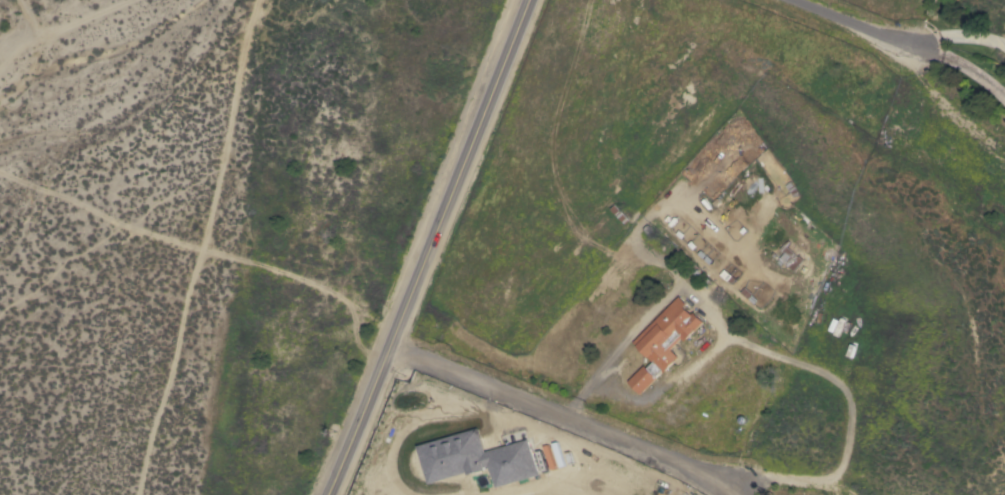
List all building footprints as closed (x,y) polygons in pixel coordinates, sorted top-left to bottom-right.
[(610,210),(614,204),(631,217),(627,223),(610,210)] [(786,245),(794,252),(794,253),(798,256),(799,255),(803,259),(793,270),(789,266),(784,262),(781,265),(777,262),(782,256),(779,254),(786,245)] [(679,296),(687,304),(685,306),(692,314),(694,312),(704,322),(685,341),(682,339),(671,349),(679,357),(664,372),(662,370),(656,377),(657,378),(640,394),(628,382),(644,365),(647,368),(653,362),(647,355),(640,348),(639,348),(633,342),(679,296)]
